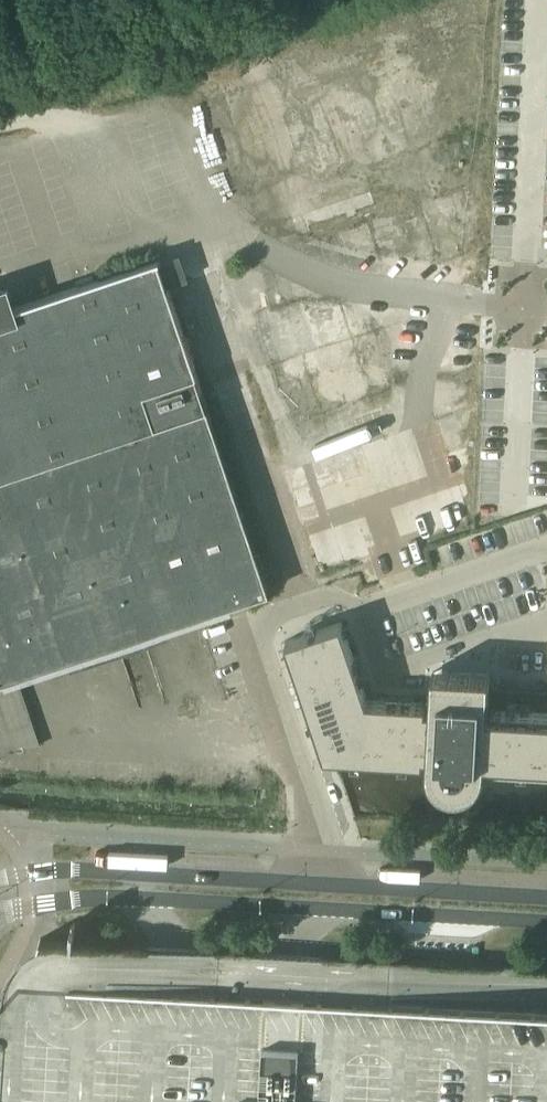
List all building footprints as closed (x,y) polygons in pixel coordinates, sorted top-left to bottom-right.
[(7,474),(44,585),(245,517),(240,502),(201,387),(168,286),(160,258),(7,309),(2,296),(0,297),(0,476),(7,474)] [(0,476),(0,681),(270,590),(245,517),(44,585),(7,474),(0,476)] [(286,640),(325,756),(336,756),(337,756),(424,761),(424,755),(428,756),(428,765),(428,767),(428,769),(429,771),(429,774),(430,776),(431,778),(433,780),(434,782),(436,784),(438,786),(441,788),(444,790),(447,791),(450,792),(453,793),(455,793),(458,793),(459,793),(462,793),(463,793),(466,792),(469,791),(472,789),(474,788),(477,786),(478,784),(481,781),(482,779),(484,777),(484,775),(485,773),(486,771),(486,769),(486,768),(487,759),(490,759),(490,765),(546,768),(546,689),(491,686),(492,673),(463,672),(433,670),(431,702),(368,699),(342,621),(286,640)] [(303,996),(249,993),(51,982),(26,980),(21,980),(15,987),(9,995),(2,1001),(0,1002),(0,1101),(546,1101),(546,1010),(303,996)]
